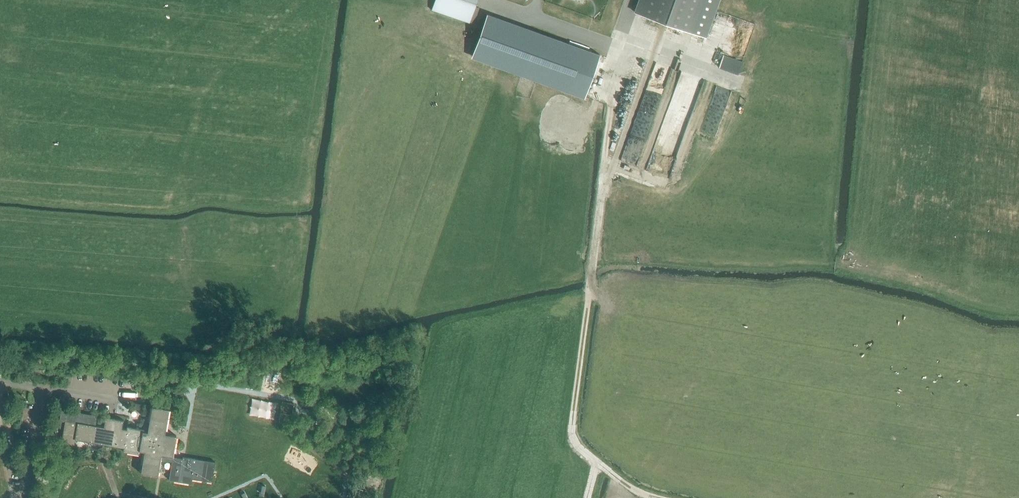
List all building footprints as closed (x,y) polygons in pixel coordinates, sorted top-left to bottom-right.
[(431,10),(469,23),(473,12),(477,0),(435,0),(431,10)] [(636,13),(693,34),(705,38),(718,0),(640,0),(636,13)] [(472,56),(569,91),(585,96),(585,95),(600,55),(487,14),(472,56)] [(60,448),(73,450),(75,439),(123,447),(123,451),(139,454),(140,451),(144,452),(140,473),(158,476),(160,460),(172,461),(169,480),(191,484),(192,479),(212,482),(215,462),(183,457),(182,459),(172,457),(176,436),(165,434),(169,409),(152,406),(148,432),(143,431),(144,429),(127,426),(126,429),(122,428),(123,420),(105,417),(104,427),(95,426),(97,416),(61,409),(59,420),(65,421),(60,448)]
